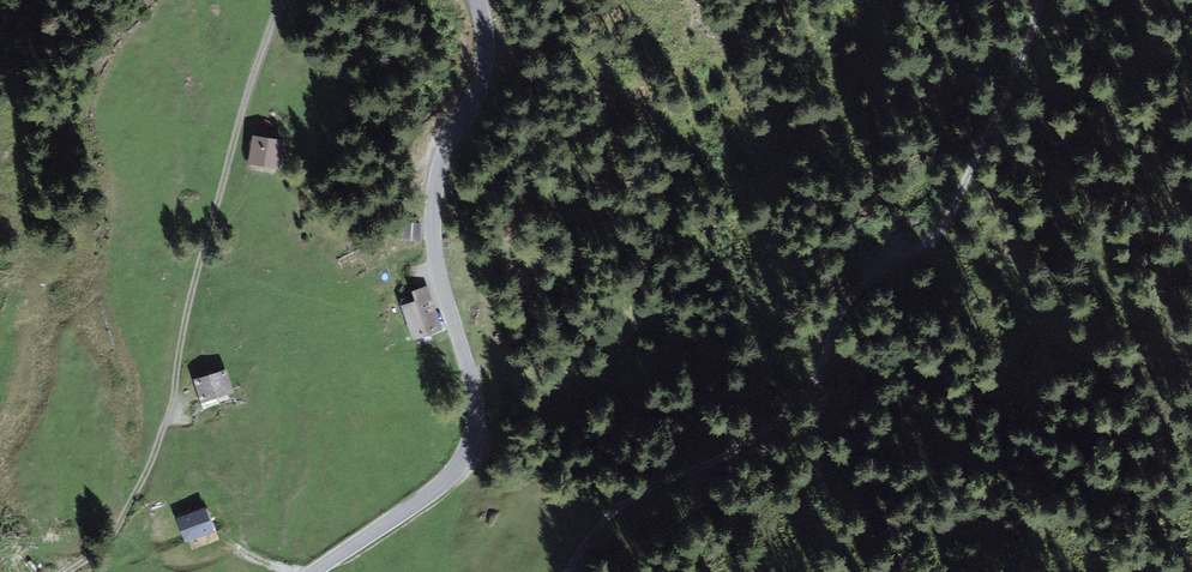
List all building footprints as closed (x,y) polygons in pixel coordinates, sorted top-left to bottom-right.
[(282,139),(254,134),(250,160),(279,165),(282,139)] [(419,223),(406,223),(406,236),(418,237),(419,223)] [(418,299),(404,304),(409,319),(435,310),(427,286),(415,290),(418,299)] [(415,336),(441,327),(435,310),(409,319),(415,336)] [(232,389),(225,370),(197,379),(203,398),(232,389)] [(212,529),(205,507),(179,517),(187,538),(212,529)]
